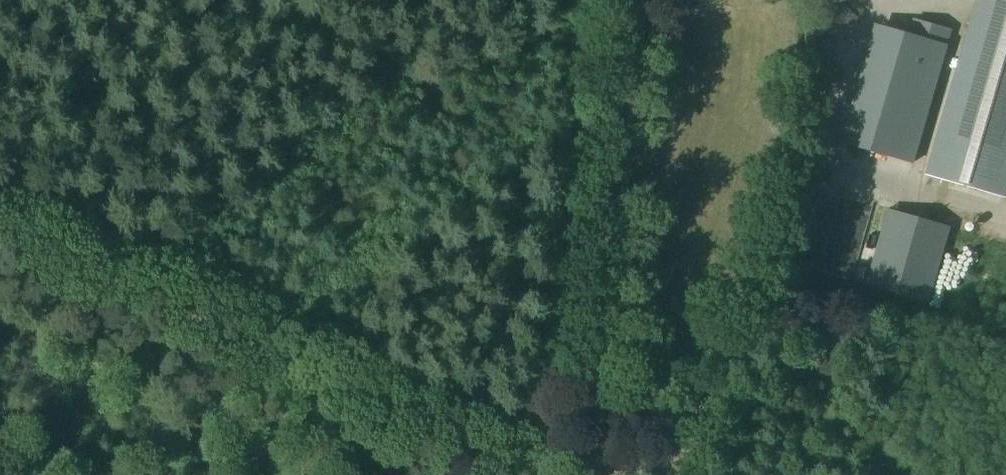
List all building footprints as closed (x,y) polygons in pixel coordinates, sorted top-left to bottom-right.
[(931,176),(1003,197),(1005,188),(1005,0),(982,0),(931,176)] [(913,163),(952,31),(914,20),(910,35),(884,28),(850,145),(913,163)]
